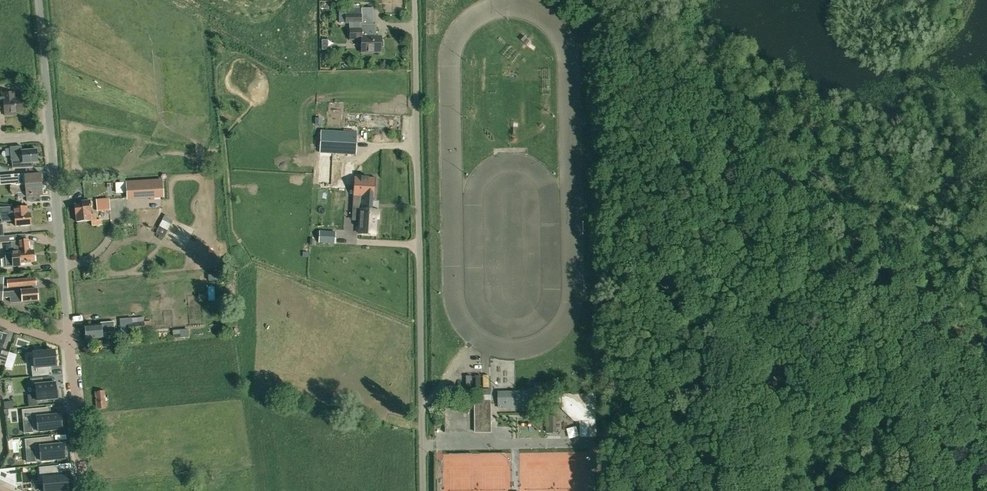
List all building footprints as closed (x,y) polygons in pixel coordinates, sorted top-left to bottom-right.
[(362,14),(347,14),(347,22),(362,22),(362,14)] [(350,28),(350,39),(361,39),(361,52),(381,52),(381,37),(376,37),(376,23),(362,23),(362,28),(350,28)] [(4,108),(5,115),(16,114),(16,112),(22,112),(21,98),(14,99),(14,92),(3,93),(3,98),(0,98),(0,108),(4,108)] [(321,130),(320,152),(356,154),(357,132),(321,130)] [(12,156),(13,168),(25,168),(24,163),(38,162),(37,150),(21,151),(22,156),(12,156)] [(43,174),(40,173),(19,174),(20,180),(10,181),(10,184),(17,186),(41,184),(41,179),(43,178),(43,174)] [(371,210),(372,198),(374,198),(375,178),(354,177),(353,197),(356,197),(356,201),(363,201),(362,210),(360,209),(359,233),(375,234),(376,219),(378,219),(379,210),(371,210)] [(163,195),(162,180),(126,182),(127,197),(163,195)] [(127,194),(126,182),(116,183),(117,195),(127,194)] [(8,193),(11,193),(26,192),(27,201),(32,203),(40,202),(40,195),(42,195),(41,184),(17,186),(10,184),(7,184),(8,193)] [(109,198),(96,200),(97,211),(102,211),(110,210),(109,198)] [(82,204),(74,204),(75,215),(76,215),(77,222),(91,220),(90,214),(91,214),(90,200),(82,201),(82,204)] [(30,214),(27,214),(27,207),(10,208),(11,211),(1,212),(1,222),(15,221),(16,226),(31,225),(30,214)] [(160,226),(167,230),(170,223),(163,220),(160,226)] [(167,230),(160,226),(156,233),(163,237),(167,230)] [(319,231),(319,242),(337,243),(337,232),(319,231)] [(3,268),(12,267),(19,266),(19,263),(34,262),(33,251),(29,251),(28,240),(17,241),(12,242),(13,253),(3,253),(4,259),(3,259),(3,268)] [(3,286),(4,278),(0,277),(0,300),(2,300),(3,298),(11,297),(11,303),(22,302),(37,300),(36,289),(21,290),(21,291),(8,292),(3,292),(3,286)] [(37,279),(8,282),(8,289),(37,286),(37,279)] [(129,332),(145,330),(144,322),(128,324),(128,320),(120,321),(121,333),(129,332)] [(101,324),(85,326),(86,340),(102,339),(102,333),(115,332),(114,322),(101,323),(101,324)] [(5,366),(9,352),(1,350),(6,336),(3,335),(4,333),(0,331),(0,364),(5,366)] [(34,366),(32,367),(33,377),(49,375),(48,366),(56,366),(55,351),(33,353),(34,366)] [(17,355),(10,352),(5,367),(13,370),(17,355)] [(43,378),(31,379),(31,386),(36,386),(37,401),(57,399),(57,397),(59,397),(58,390),(56,390),(56,388),(55,383),(43,384),(43,378)] [(546,407),(546,387),(546,383),(535,383),(535,392),(515,392),(499,392),(499,408),(546,407)] [(479,389),(479,400),(491,400),(491,389),(479,389)] [(581,437),(597,437),(596,394),(576,394),(574,396),(573,394),(553,395),(554,404),(564,404),(564,409),(576,420),(580,420),(581,437)] [(491,400),(479,400),(475,400),(476,432),(491,432),(491,400)] [(47,407),(22,410),(23,419),(32,418),(33,432),(62,430),(62,427),(64,426),(63,418),(61,418),(61,415),(48,416),(47,407)] [(50,437),(25,439),(26,449),(35,448),(36,461),(36,462),(65,459),(65,456),(67,456),(66,447),(64,447),(63,444),(51,445),(50,437)] [(39,468),(40,480),(43,479),(44,490),(67,490),(68,490),(67,476),(59,477),(57,477),(56,466),(39,468)]
